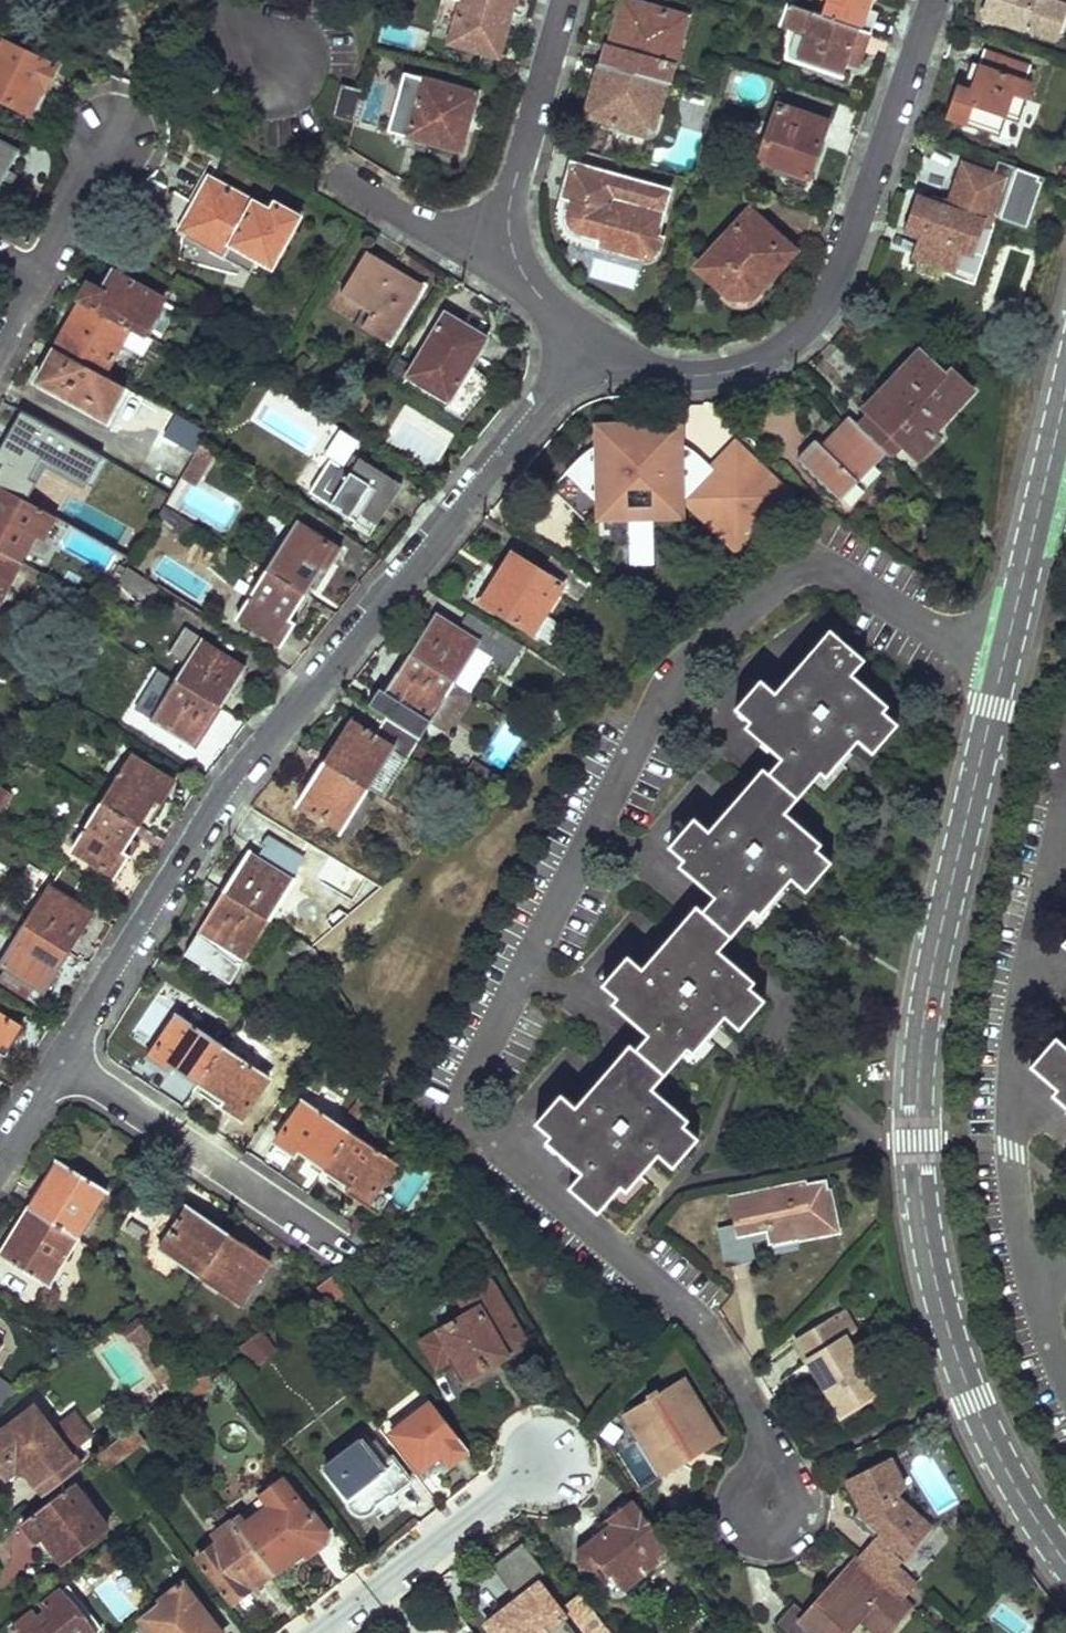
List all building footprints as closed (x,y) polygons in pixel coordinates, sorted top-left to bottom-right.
[(449,43),(498,58),(514,0),(461,0),(449,43)] [(625,0),(617,25),(623,26),(617,48),(610,45),(604,66),(668,84),(671,84),(688,18),(625,0)] [(826,17),(871,33),(878,11),(868,7),(871,0),(833,0),(826,17)] [(987,13),(1059,37),(1065,16),(1065,4),(1056,0),(992,0),(987,13)] [(826,17),(789,5),(781,27),(808,36),(798,62),(843,77),(847,67),(857,71),(871,33),(826,17)] [(0,41),(0,100),(35,115),(55,65),(0,41)] [(1034,65),(987,50),(983,62),(974,88),(966,86),(961,84),(950,116),(972,124),(978,106),(1011,119),(1018,98),(1028,101),(1038,73),(1033,71),(1034,65)] [(974,88),(983,62),(975,60),(966,86),(974,88)] [(604,66),(599,65),(587,109),(614,117),(612,125),(645,134),(651,133),(654,129),(655,125),(668,84),(604,66)] [(478,96),(410,77),(395,133),(454,149),(462,117),(471,121),(478,96)] [(361,91),(339,85),(331,117),(352,124),(361,91)] [(829,123),(779,105),(761,160),(810,178),(829,123)] [(0,138),(0,186),(20,150),(0,138)] [(673,190),(574,163),(565,198),(572,200),(566,221),(573,231),(600,238),(597,247),(645,260),(649,260),(653,259),(657,255),(660,251),(664,238),(658,236),(673,190)] [(1005,179),(966,165),(953,201),(939,195),(937,202),(922,198),(911,230),(927,236),(920,253),(959,268),(958,275),(977,282),(1006,199),(998,197),(1005,179)] [(208,176),(179,232),(252,270),(258,257),(272,264),(299,213),(274,200),(270,208),(208,176)] [(797,252),(752,210),(698,266),(732,298),(754,297),(797,252)] [(364,251),(339,296),(368,312),(359,329),(387,344),(419,292),(392,276),(396,268),(364,251)] [(165,294),(113,265),(101,288),(87,280),(79,294),(82,296),(125,320),(134,324),(146,330),(165,294)] [(82,296),(56,344),(108,372),(134,324),(125,320),(82,296)] [(444,314),(408,379),(465,409),(490,365),(477,358),(488,338),(444,314)] [(56,344),(37,379),(107,417),(126,382),(108,372),(56,344)] [(949,379),(924,354),(868,409),(873,414),(905,446),(919,460),(940,439),(935,434),(976,392),(956,372),(949,379)] [(905,446),(873,414),(861,426),(891,455),(893,457),(905,446)] [(861,426),(853,417),(823,448),(817,441),(799,459),(844,503),(891,455),(861,426)] [(677,426),(599,427),(599,443),(677,442),(677,426)] [(202,441),(187,464),(200,473),(215,450),(202,441)] [(588,448),(552,490),(588,524),(603,508),(628,482),(653,481),(680,506),(687,499),(699,486),(732,517),(724,525),(744,544),(789,496),(767,475),(761,481),(752,473),(757,467),(735,446),(713,469),(694,450),(688,447),(677,442),(599,443),(589,447),(588,448)] [(350,456),(337,448),(329,462),(342,470),(350,456)] [(400,486),(356,460),(350,456),(342,470),(329,462),(330,460),(328,459),(307,493),(354,522),(358,516),(376,527),(400,486)] [(767,475),(757,467),(752,473),(761,481),(767,475)] [(680,506),(653,481),(654,507),(680,506)] [(628,482),(603,508),(629,507),(628,482)] [(20,559),(35,532),(42,536),(54,514),(45,509),(0,484),(0,549),(20,559)] [(699,486),(687,499),(740,548),(744,544),(724,525),(732,517),(699,486)] [(161,507),(155,517),(185,537),(193,524),(163,503),(161,507)] [(292,525),(263,572),(271,577),(305,597),(321,572),(325,574),(338,553),(292,525)] [(7,576),(13,579),(23,561),(20,559),(0,549),(0,588),(7,576)] [(592,582),(553,558),(543,573),(513,554),(484,602),(535,633),(546,615),(561,591),(580,602),(592,582)] [(126,565),(116,580),(147,600),(157,586),(126,565)] [(263,572),(235,619),(280,647),(295,624),(291,621),(305,597),(271,577),(263,572)] [(524,645),(469,611),(459,628),(435,614),(411,652),(458,681),(472,690),(492,660),(508,671),(524,645)] [(546,615),(535,633),(554,645),(565,626),(546,615)] [(94,625),(82,643),(93,650),(105,632),(94,625)] [(183,629),(168,654),(185,664),(176,677),(222,706),(246,668),(183,629)] [(853,671),(864,658),(836,635),(812,663),(807,658),(779,690),(764,677),(738,706),(765,730),(760,735),(785,756),(749,798),(744,794),(715,827),(699,813),(674,843),(700,866),(694,872),(718,893),(681,936),(674,931),(645,964),(630,952),(605,982),(631,1004),(625,1011),(651,1033),(612,1079),(604,1073),(575,1107),(561,1094),(536,1123),(550,1136),(545,1141),(583,1173),(571,1186),(599,1210),(610,1197),(623,1208),(647,1181),(640,1175),(659,1153),(673,1165),(699,1135),(672,1112),(677,1107),(654,1087),(679,1058),(692,1069),(716,1041),(710,1035),(727,1016),(740,1027),(765,998),(739,976),(744,969),(722,950),(748,920),(761,931),(784,904),(776,897),(794,876),(808,888),(833,859),(806,836),(811,830),(787,809),(811,780),(826,792),(849,765),(842,759),(860,738),(874,751),(899,722),(872,699),(878,692),(853,671)] [(458,681),(411,652),(386,692),(394,697),(390,703),(409,715),(413,709),(450,733),(475,693),(472,690),(458,681)] [(176,677),(151,717),(197,745),(222,706),(176,677)] [(420,738),(389,718),(378,736),(351,719),(324,761),(368,789),(391,752),(406,761),(420,738)] [(406,761),(391,752),(368,789),(383,799),(406,761)] [(129,753),(101,799),(142,824),(156,800),(162,804),(176,782),(129,753)] [(368,789),(324,761),(297,801),(342,831),(368,789)] [(101,799),(71,847),(118,875),(132,853),(127,849),(142,824),(101,799)] [(303,854),(269,833),(264,842),(268,844),(261,855),(251,849),(226,888),(271,917),(295,877),(291,874),(303,854)] [(0,905),(0,907),(71,949),(94,911),(46,882),(27,916),(17,909),(21,900),(8,891),(0,905)] [(271,917),(226,888),(202,928),(214,936),(247,958),(271,917)] [(310,912),(297,904),(287,918),(301,927),(310,912)] [(4,928),(8,923),(19,929),(0,960),(0,961),(6,965),(0,976),(0,977),(28,995),(35,984),(46,991),(71,949),(0,907),(0,925),(4,928)] [(233,981),(247,958),(214,936),(209,944),(199,938),(187,954),(233,981)] [(318,951),(297,938),(291,948),(302,955),(299,959),(308,966),(318,951)] [(325,963),(318,951),(308,966),(318,972),(325,963)] [(226,1044),(179,1013),(150,1057),(197,1088),(226,1044)] [(1,1049),(8,1053),(23,1028),(0,1014),(0,1051),(1,1049)] [(1057,1035),(1033,1062),(1058,1086),(1054,1091),(1065,1102),(1065,1042),(1057,1035)] [(272,1075),(226,1044),(197,1088),(242,1118),(272,1075)] [(353,1128),(306,1097),(277,1142),(323,1172),(353,1128)] [(400,1160),(353,1128),(323,1172),(371,1204),(400,1160)] [(110,1190),(59,1159),(29,1207),(80,1238),(110,1190)] [(796,1231),(835,1223),(831,1202),(827,1203),(824,1188),(828,1187),(826,1177),(731,1197),(736,1223),(766,1217),(770,1237),(772,1246),(798,1241),(796,1231)] [(231,1231),(191,1204),(161,1247),(203,1274),(231,1231)] [(80,1238),(29,1207),(0,1253),(50,1285),(80,1238)] [(770,1237),(766,1217),(736,1223),(716,1227),(724,1266),(754,1260),(751,1241),(770,1237)] [(837,1233),(835,1223),(796,1231),(798,1241),(837,1233)] [(273,1259),(231,1231),(203,1274),(245,1303),(273,1259)] [(494,1267),(486,1253),(476,1259),(485,1273),(494,1267)] [(535,1342),(495,1273),(464,1291),(475,1311),(446,1328),(461,1353),(454,1357),(468,1381),(535,1342)] [(348,1290),(335,1274),(321,1285),(333,1301),(348,1290)] [(803,1334),(798,1339),(846,1410),(879,1388),(844,1334),(853,1327),(842,1310),(803,1334)] [(163,1345),(143,1319),(134,1326),(142,1336),(138,1338),(152,1354),(163,1345)] [(271,1340),(263,1329),(243,1344),(251,1355),(271,1340)] [(226,1375),(218,1363),(203,1375),(195,1380),(180,1392),(188,1405),(226,1375)] [(203,1375),(194,1364),(187,1369),(195,1380),(203,1375)] [(721,1439),(683,1377),(660,1391),(658,1387),(647,1394),(649,1397),(626,1411),(664,1474),(688,1459),(683,1452),(693,1447),(698,1454),(721,1439)] [(469,1450),(433,1401),(395,1429),(432,1478),(469,1450)] [(31,1408),(0,1431),(0,1459),(3,1463),(11,1457),(16,1465),(26,1470),(29,1468),(48,1492),(83,1465),(88,1461),(85,1457),(80,1460),(53,1424),(45,1429),(31,1408)] [(58,1431),(81,1444),(90,1429),(67,1416),(58,1431)] [(146,1441),(134,1427),(108,1446),(120,1462),(146,1441)] [(369,1448),(364,1440),(326,1470),(357,1510),(368,1511),(375,1520),(400,1500),(395,1494),(413,1479),(395,1455),(392,1456),(380,1441),(369,1448)] [(120,1462),(108,1446),(99,1454),(110,1469),(120,1462)] [(688,1459),(698,1454),(693,1447),(683,1452),(688,1459)] [(851,1478),(859,1494),(863,1494),(867,1502),(853,1517),(867,1530),(872,1526),(880,1533),(831,1590),(829,1589),(805,1617),(792,1606),(772,1630),(776,1632),(849,1632),(863,1619),(880,1632),(888,1632),(912,1605),(905,1598),(917,1584),(898,1567),(932,1530),(900,1497),(909,1487),(894,1458),(851,1478)] [(331,1538),(286,1480),(265,1495),(275,1507),(252,1524),(247,1516),(237,1522),(274,1571),(310,1543),(316,1550),(331,1538)] [(110,1529),(75,1484),(24,1522),(39,1544),(41,1541),(53,1556),(57,1552),(67,1563),(110,1529)] [(672,1551),(632,1501),(598,1528),(601,1531),(579,1550),(577,1563),(584,1571),(595,1573),(600,1569),(608,1580),(611,1578),(619,1589),(632,1578),(638,1587),(649,1580),(647,1577),(662,1566),(658,1562),(672,1551)] [(237,1522),(224,1505),(215,1513),(226,1527),(214,1536),(220,1542),(201,1556),(235,1602),(240,1598),(245,1605),(264,1591),(257,1584),(274,1571),(237,1522)] [(185,1580),(160,1600),(141,1615),(155,1632),(226,1632),(210,1612),(215,1608),(198,1586),(192,1590),(185,1580)] [(539,1583),(479,1622),(486,1632),(571,1632),(539,1583)] [(63,1589),(14,1626),(20,1632),(96,1632),(63,1589)] [(581,1595),(564,1609),(583,1632),(610,1632),(581,1595)]
